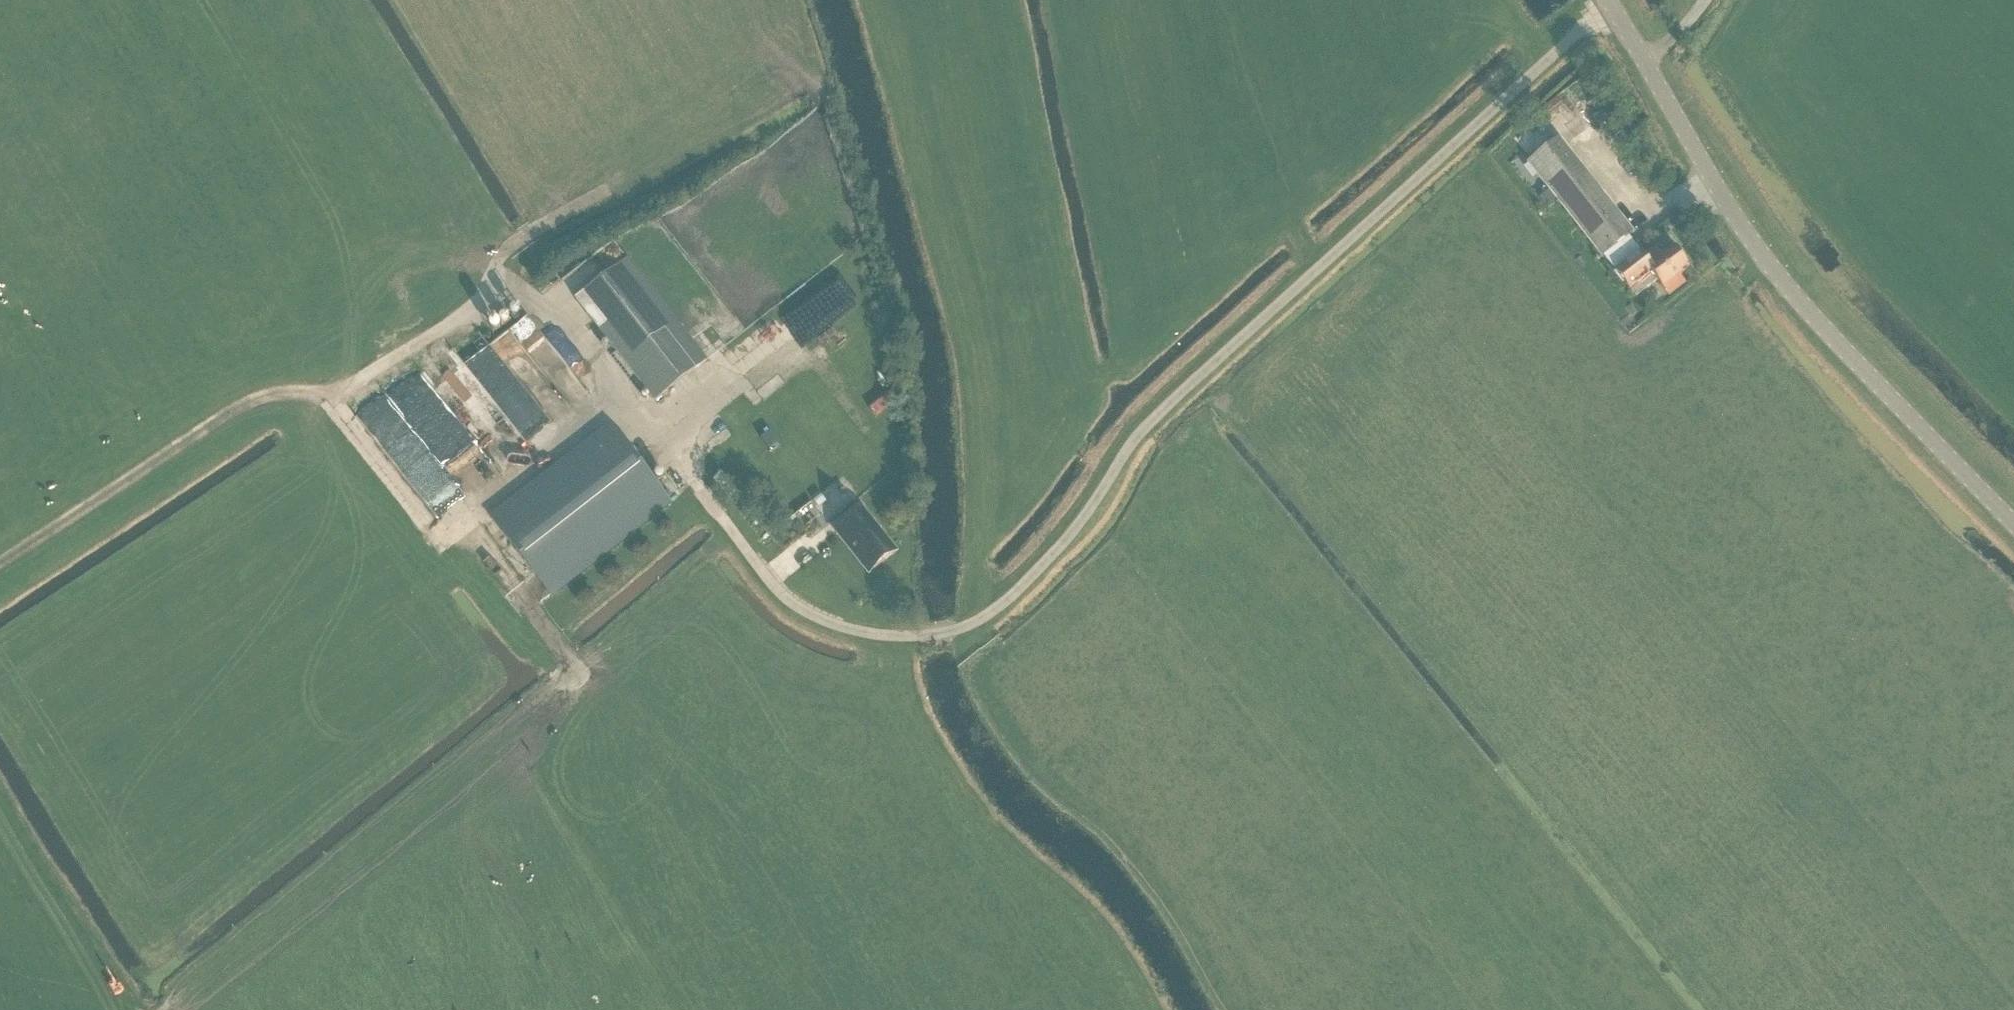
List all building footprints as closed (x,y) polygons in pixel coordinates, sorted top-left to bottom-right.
[(1571,135),(1579,129),(1562,110),(1554,117),(1571,135)] [(1633,233),(1588,175),(1558,137),(1553,140),(1536,120),(1514,137),(1531,157),(1526,161),(1557,200),(1602,257),(1603,256),(1615,270),(1615,271),(1635,297),(1657,280),(1662,287),(1669,295),(1684,283),(1678,275),(1689,267),(1686,264),(1689,260),(1683,253),(1679,254),(1672,247),(1650,264),(1628,236),(1633,233)] [(654,401),(707,360),(628,257),(574,299),(654,401)] [(499,339),(461,365),(500,421),(482,433),(483,435),(443,463),(442,461),(439,469),(400,457),(423,489),(448,471),(467,498),(471,499),(535,453),(527,441),(553,422),(542,406),(549,408),(560,400),(546,396),(537,403),(504,357),(508,344),(513,341),(519,349),(528,351),(567,406),(588,391),(532,313),(497,338),(499,339)] [(749,413),(808,499),(797,507),(804,518),(820,507),(825,514),(891,469),(868,434),(857,442),(836,412),(822,422),(794,382),(749,413)] [(551,595),(671,503),(609,423),(490,516),(551,595)] [(863,511),(837,532),(869,572),(896,551),(863,511)]
